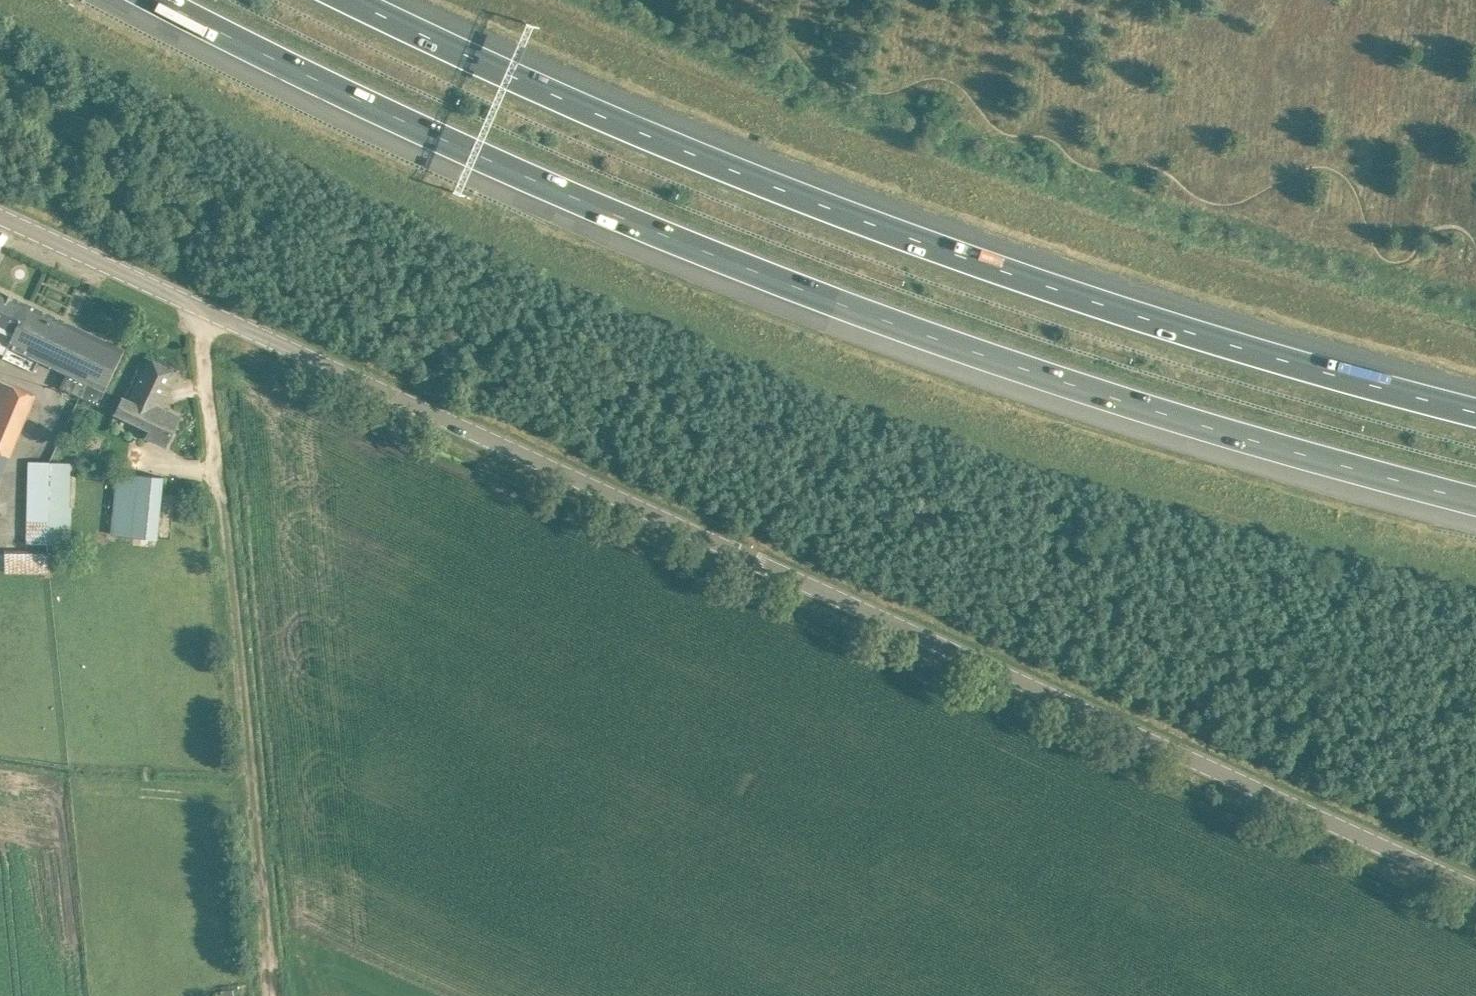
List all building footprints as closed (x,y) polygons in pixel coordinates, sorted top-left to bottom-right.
[(6,353),(10,346),(67,373),(61,387),(99,405),(126,349),(0,290),(0,350),(6,353)] [(168,447),(182,417),(162,408),(179,373),(149,359),(129,400),(123,397),(116,414),(150,430),(146,437),(168,447)] [(35,396),(0,381),(0,479),(35,396)] [(49,463),(49,462),(29,462),(27,544),(67,544),(69,463),(49,463)] [(118,471),(112,534),(158,538),(164,475),(118,471)] [(6,548),(5,572),(48,573),(49,550),(6,548)]
